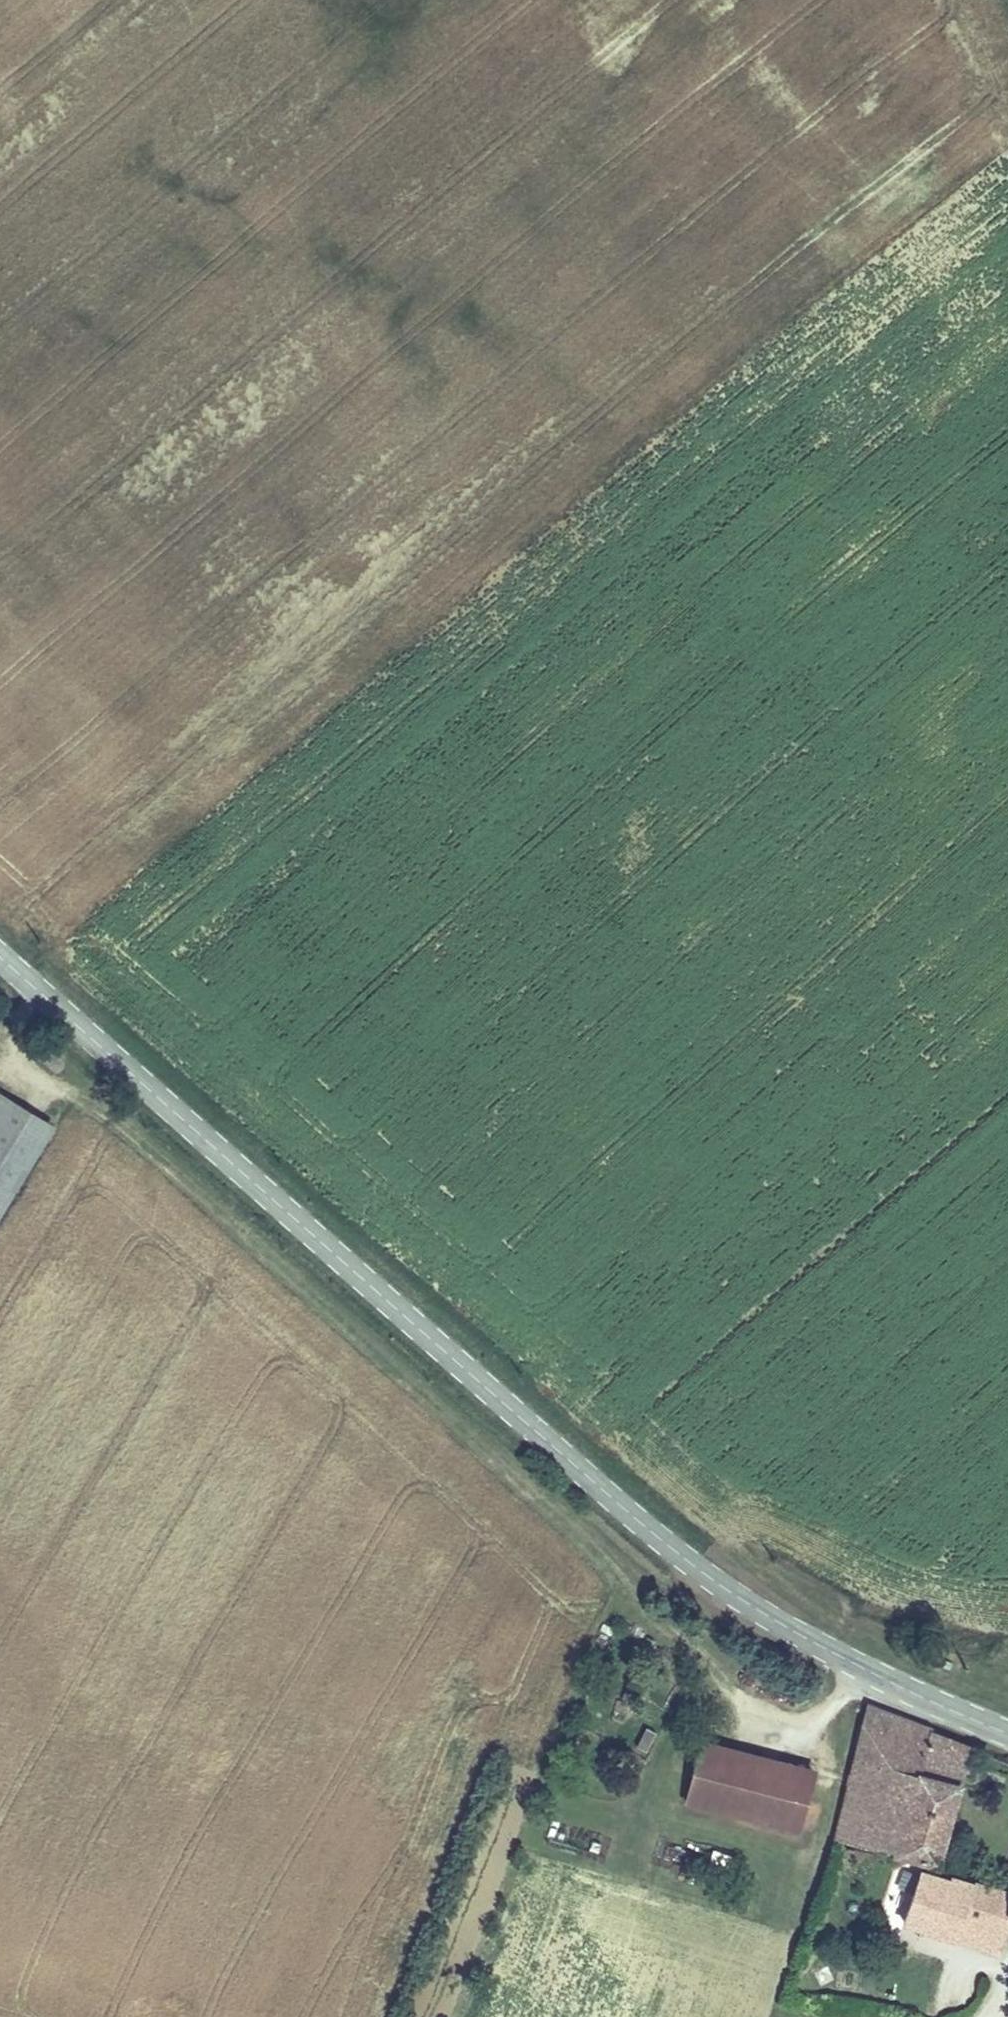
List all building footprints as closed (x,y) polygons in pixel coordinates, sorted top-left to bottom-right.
[(54,1122),(0,1089),(0,1210),(54,1122)] [(891,1706),(870,1697),(854,1761),(877,1768),(891,1706)] [(854,1761),(836,1835),(936,1868),(938,1862),(969,1742),(891,1706),(877,1768),(854,1761)] [(806,1767),(696,1746),(682,1803),(793,1828),(806,1767)] [(916,1878),(898,1927),(995,1959),(1006,1923),(1007,1924),(1007,1901),(958,1883),(955,1892),(916,1878)]
